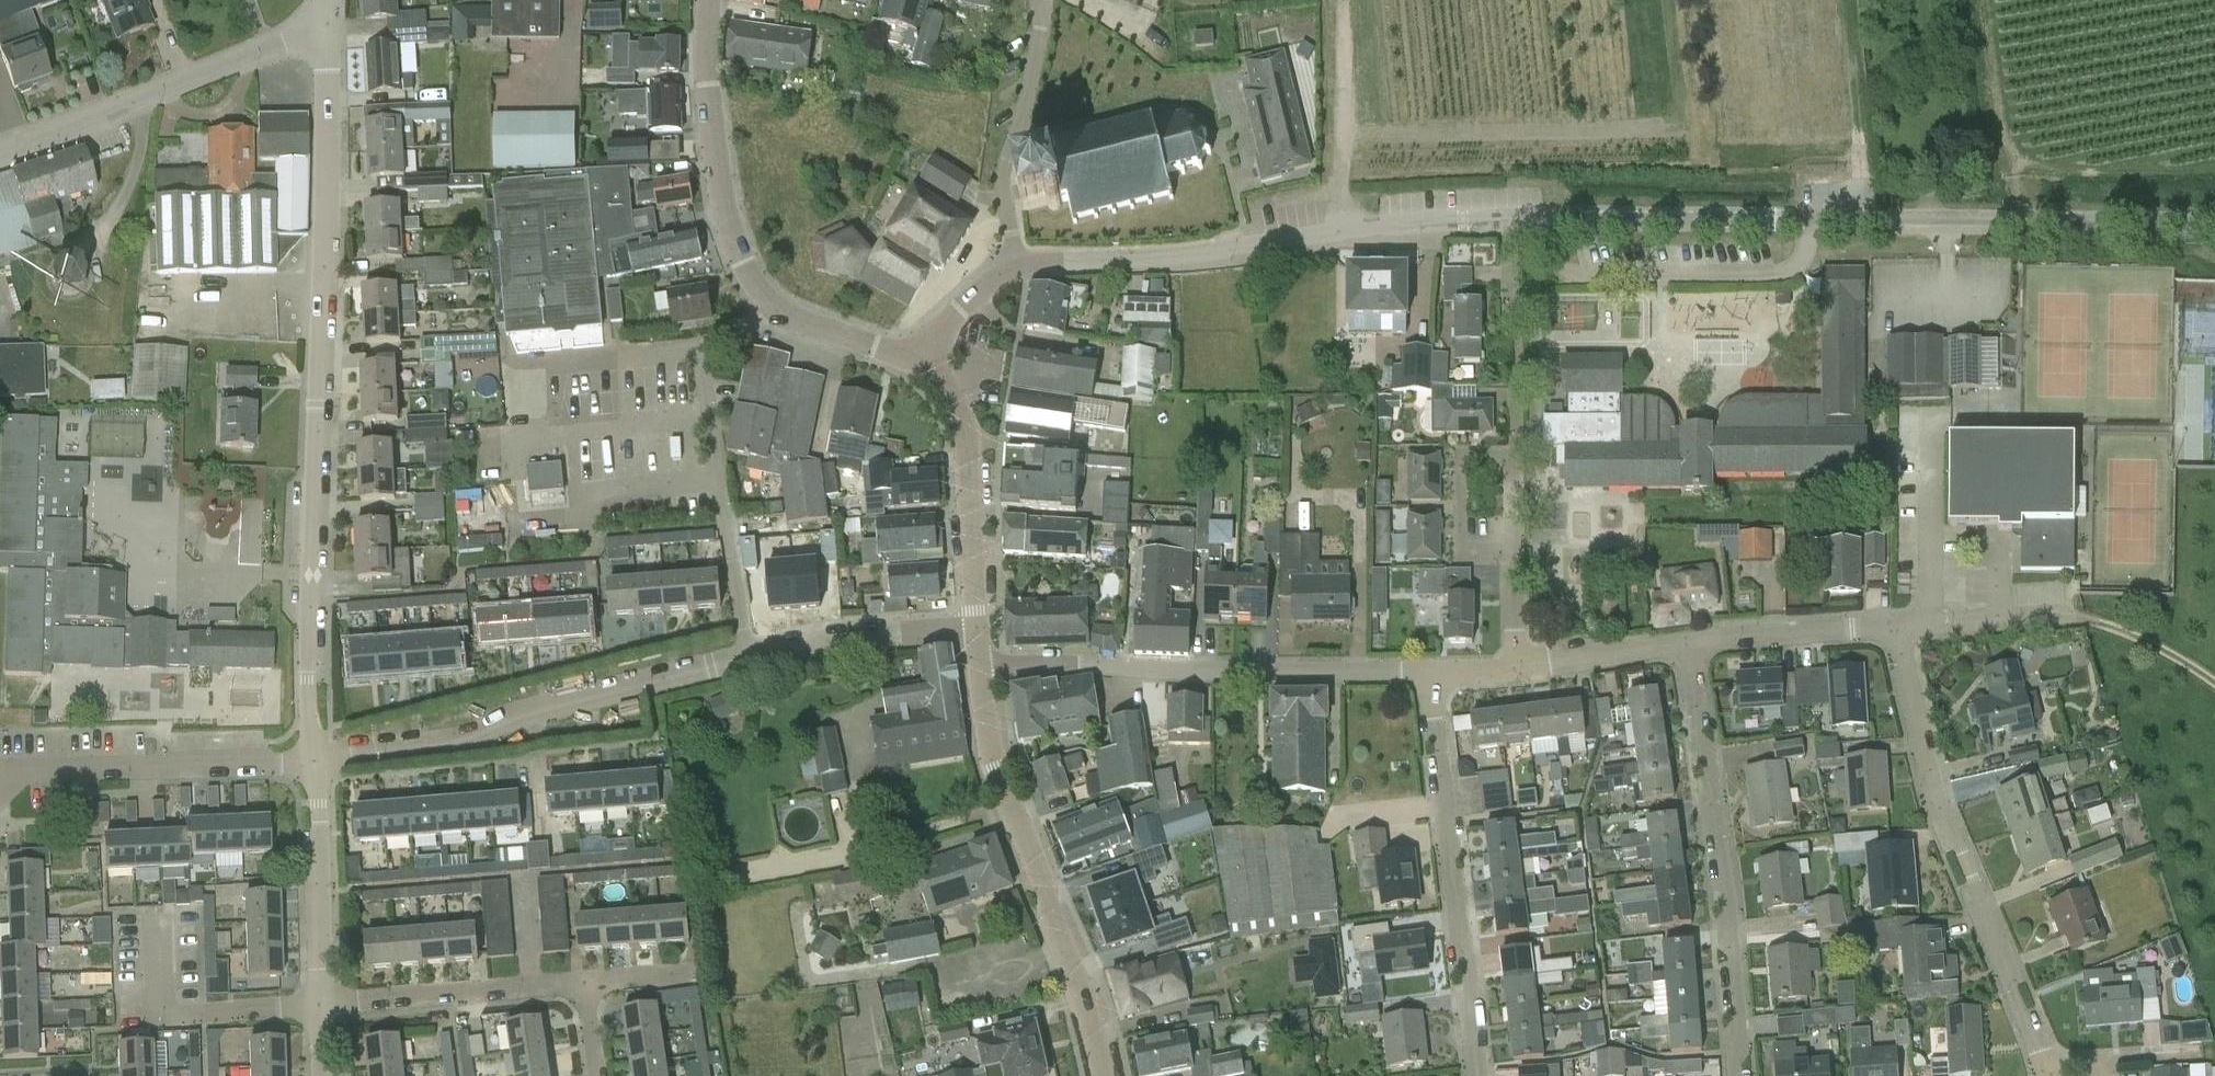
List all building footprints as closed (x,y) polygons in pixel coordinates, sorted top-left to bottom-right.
[(16,91),(20,90),(21,93),(25,95),(33,92),(35,88),(34,85),(50,79),(37,44),(42,43),(32,14),(63,3),(62,0),(0,0),(0,48),(16,91)] [(117,40),(153,26),(143,0),(101,0),(117,40)] [(363,18),(388,17),(388,29),(426,27),(426,10),(399,12),(398,0),(362,0),(363,18)] [(492,40),(508,40),(530,40),(560,41),(561,0),(492,0),(492,40)] [(728,1),(764,9),(766,0),(728,0),(728,1)] [(804,9),(819,13),(822,0),(807,0),(804,9)] [(925,15),(929,0),(887,0),(880,23),(910,31),(905,47),(916,50),(912,65),(930,70),(944,20),(925,15)] [(954,2),(997,12),(1000,0),(955,0),(954,2)] [(808,76),(812,34),(732,24),(727,67),(808,76)] [(367,48),(370,95),(402,93),(402,92),(414,91),(413,76),(402,77),(400,46),(428,45),(427,31),(388,33),(389,46),(367,48)] [(1213,32),(1193,34),(1195,48),(1214,47),(1213,32)] [(629,71),(606,71),(607,87),(635,87),(635,72),(657,72),(657,74),(680,74),(680,43),(657,43),(657,46),(641,46),(629,46),(629,71)] [(1242,83),(1245,92),(1243,93),(1260,160),(1255,161),(1261,184),(1283,178),(1281,173),(1311,166),(1291,81),(1284,53),(1245,62),(1248,78),(1245,79),(1242,83)] [(682,131),(680,91),(618,94),(619,116),(637,115),(637,120),(648,119),(648,133),(682,131)] [(367,124),(368,152),(402,150),(414,150),(413,124),(439,123),(440,148),(452,147),(451,122),(452,122),(452,114),(451,104),(446,105),(446,104),(405,106),(405,108),(367,109),(367,124)] [(1131,119),(1128,120),(1129,124),(1114,128),(1113,124),(1110,125),(1111,129),(1096,133),(1095,128),(1091,129),(1092,134),(1078,138),(1076,134),(1073,135),(1075,139),(1057,144),(1055,139),(1052,140),(1059,164),(1037,168),(1013,174),(1018,195),(1023,213),(1024,214),(1048,208),(1048,210),(1054,213),(1058,212),(1061,209),(1060,205),(1068,203),(1074,225),(1077,224),(1075,220),(1093,216),(1094,221),(1098,220),(1097,215),(1112,211),(1113,216),(1116,216),(1115,211),(1129,207),(1131,212),(1134,211),(1132,206),(1148,202),(1149,207),(1152,206),(1151,201),(1169,197),(1170,202),(1173,201),(1167,175),(1181,172),(1182,177),(1184,176),(1183,171),(1196,168),(1199,172),(1202,171),(1199,166),(1205,157),(1211,158),(1211,155),(1205,153),(1206,150),(1205,145),(1204,140),(1207,139),(1206,135),(1201,138),(1192,133),(1192,127),(1190,127),(1190,124),(1194,121),(1192,119),(1188,121),(1185,120),(1185,114),(1182,113),(1181,119),(1172,121),(1170,115),(1155,119),(1153,114),(1150,114),(1151,119),(1132,123),(1131,119)] [(576,170),(576,115),(494,116),(495,171),(576,170)] [(253,177),(253,131),(208,132),(208,172),(154,173),(156,275),(275,273),(275,263),(297,239),(304,238),(306,117),(258,117),(259,131),(259,161),(275,160),(275,178),(253,177)] [(647,140),(607,142),(607,161),(607,169),(648,168),(647,140)] [(652,161),(677,160),(677,148),(652,148),(652,161)] [(67,214),(74,212),(69,199),(97,190),(84,150),(0,177),(0,257),(35,245),(34,242),(62,233),(60,227),(70,223),(67,214)] [(378,180),(403,179),(402,150),(368,152),(370,181),(378,180)] [(920,181),(958,205),(973,181),(935,157),(920,181)] [(502,185),(492,187),(507,336),(602,327),(597,280),(617,278),(610,244),(633,239),(627,169),(616,170),(545,174),(545,179),(502,183),(502,185)] [(417,177),(404,178),(405,179),(405,192),(418,192),(447,190),(447,188),(483,188),(482,175),(417,177)] [(379,193),(405,192),(405,179),(403,179),(378,180),(379,193)] [(684,181),(653,185),(653,182),(636,185),(639,205),(656,202),(657,210),(692,205),(688,180),(684,181)] [(448,203),(447,190),(418,192),(419,204),(448,203)] [(907,309),(908,307),(910,308),(934,269),(943,274),(972,226),(916,191),(861,281),(907,309)] [(402,234),(420,232),(420,220),(401,220),(400,205),(366,206),(367,235),(402,234)] [(859,278),(872,256),(841,225),(816,236),(811,243),(815,271),(859,278)] [(701,260),(695,232),(653,241),(652,234),(633,239),(610,244),(617,278),(632,274),(633,275),(684,264),(701,260)] [(369,263),(403,261),(402,234),(367,235),(369,263)] [(75,296),(82,292),(86,286),(87,278),(85,271),(82,265),(75,261),(68,259),(61,261),(55,265),(51,271),(50,278),(51,286),(55,292),(61,296),(68,297),(75,296)] [(424,260),(424,274),(453,273),(453,262),(453,259),(424,260)] [(1348,317),(1407,317),(1407,268),(1348,269),(1348,317)] [(1481,301),(1462,301),(1462,288),(1473,287),(1472,269),(1444,269),(1444,305),(1454,304),(1454,358),(1480,358),(1480,341),(1481,341),(1481,301)] [(1544,447),(1557,447),(1557,466),(1568,466),(1568,487),(1684,486),(1684,490),(1712,490),(1712,473),(1866,473),(1866,433),(1866,270),(1824,270),(1824,398),(1745,398),(1737,400),(1734,402),(1728,406),(1727,407),(1725,410),(1722,414),(1721,415),(1720,417),(1720,419),(1719,420),(1719,422),(1719,424),(1718,426),(1718,432),(1711,432),(1711,428),(1676,428),(1675,419),(1671,410),(1665,403),(1656,399),(1647,398),(1620,398),(1620,392),(1622,392),(1622,359),(1565,359),(1565,393),(1569,393),(1569,416),(1544,416),(1544,447)] [(467,272),(453,273),(424,274),(425,289),(454,288),(454,287),(467,286),(467,272)] [(2174,301),(2214,302),(2214,279),(2175,278),(2174,301)] [(363,289),(364,316),(416,313),(415,302),(414,302),(413,288),(397,289),(397,287),(363,289)] [(1063,334),(1066,313),(1084,316),(1088,290),(1070,287),(1069,293),(1028,287),(1022,328),(1063,334)] [(672,327),(684,325),(710,320),(710,318),(714,313),(712,305),(708,303),(705,289),(684,293),(666,295),(654,298),(656,315),(669,313),(672,327)] [(625,321),(621,290),(605,292),(609,323),(625,321)] [(1171,302),(1124,300),(1123,325),(1138,326),(1138,346),(1171,348),(1171,325),(1170,325),(1171,302)] [(399,328),(416,327),(416,313),(364,316),(366,344),(400,342),(399,328)] [(422,339),(423,353),(450,352),(450,355),(497,353),(495,335),(422,339)] [(1950,400),(1949,391),(1949,342),(1943,342),(1943,338),(1889,338),(1889,388),(1889,401),(1950,400)] [(1949,391),(1982,390),(1981,341),(1949,342),(1949,391)] [(1091,400),(1090,404),(1121,409),(1121,401),(1153,402),(1154,376),(1169,377),(1170,356),(1156,355),(1156,351),(1123,349),(1121,389),(1093,386),(1097,359),(1020,346),(1013,387),(1091,400)] [(45,397),(43,347),(0,348),(0,399),(45,397)] [(185,403),(187,350),(135,348),(132,401),(185,403)] [(1402,367),(1391,367),(1391,392),(1431,393),(1432,385),(1433,352),(1433,350),(1402,348),(1402,367)] [(747,471),(764,475),(785,373),(788,359),(749,351),(728,453),(750,458),(747,471)] [(450,352),(423,353),(423,366),(451,365),(450,355),(450,352)] [(1432,385),(1447,385),(1448,353),(1433,352),(1432,385)] [(360,367),(361,394),(396,393),(395,365),(360,367)] [(225,387),(231,387),(231,405),(220,404),(218,445),(253,447),(254,406),(252,405),(253,388),(255,388),(256,370),(226,368),(225,387)] [(820,462),(807,459),(823,381),(785,373),(764,475),(780,478),(788,526),(829,519),(820,462)] [(93,384),(94,402),(124,400),(123,382),(93,384)] [(1494,433),(1493,401),(1453,402),(1453,387),(1432,388),(1433,434),(1494,433)] [(840,391),(828,454),(840,456),(837,471),(861,476),(864,461),(876,398),(840,391)] [(1125,434),(1129,410),(1121,409),(1090,404),(1073,401),(1073,400),(1013,391),(1007,436),(1067,445),(1069,426),(1125,434)] [(396,393),(361,394),(363,422),(397,421),(396,393)] [(1380,398),(1380,421),(1391,421),(1391,398),(1380,398)] [(1303,423),(1322,414),(1315,400),(1296,409),(1303,423)] [(405,419),(405,433),(447,431),(446,417),(405,419)] [(135,621),(122,620),(123,612),(124,576),(79,575),(82,490),(87,490),(88,466),(55,465),(57,421),(2,419),(0,486),(0,573),(6,573),(1,672),(47,674),(48,667),(120,670),(120,667),(162,669),(162,666),(211,668),(210,674),(220,674),(220,668),(270,671),(272,636),(208,634),(208,633),(204,633),(204,635),(174,633),(174,623),(135,621)] [(406,446),(448,444),(447,431),(405,433),(406,446)] [(457,435),(458,446),(473,445),(473,434),(457,435)] [(1999,532),(2021,532),(2021,570),(2075,571),(2075,438),(1950,437),(1949,525),(1966,526),(1999,526),(1999,532)] [(358,446),(359,473),(394,472),(392,444),(358,446)] [(1003,508),(1078,512),(1081,465),(1089,466),(1089,467),(1128,470),(1128,459),(1007,451),(1003,508)] [(1439,454),(1409,454),(1409,500),(1439,500),(1439,454)] [(869,467),(863,468),(864,493),(881,492),(883,508),(940,504),(937,470),(894,473),(893,462),(868,464),(869,467)] [(562,464),(528,467),(530,494),(564,491),(562,464)] [(361,502),(395,500),(395,496),(406,496),(406,471),(394,472),(359,473),(361,502)] [(1102,526),(1117,527),(1126,528),(1130,486),(1104,484),(1102,526)] [(1391,494),(1377,494),(1377,505),(1391,505),(1391,494)] [(414,497),(415,510),(444,509),(444,495),(414,497)] [(444,509),(415,510),(416,524),(445,523),(444,509)] [(1439,513),(1409,513),(1409,559),(1439,559),(1439,513)] [(1390,537),(1390,514),(1376,514),(1376,537),(1390,537)] [(879,542),(861,543),(863,567),(917,563),(916,553),(944,551),(942,530),(936,531),(935,517),(878,522),(879,542)] [(1238,579),(1236,617),(1254,617),(1253,622),(1266,622),(1267,568),(1268,557),(1279,557),(1280,536),(1281,518),(1265,518),(1264,545),(1255,545),(1254,567),(1245,567),(1238,573),(1238,579)] [(861,534),(860,520),(842,521),(843,535),(861,534)] [(1003,521),(1001,555),(1085,558),(1086,524),(1003,521)] [(355,524),(356,551),(390,550),(388,523),(355,524)] [(1196,528),(1196,553),(1208,553),(1207,565),(1205,620),(1218,621),(1218,616),(1236,617),(1238,579),(1238,573),(1221,572),(1223,542),(1231,542),(1231,523),(1213,523),(1213,529),(1196,528)] [(1195,531),(1153,530),(1152,552),(1143,552),(1140,614),(1137,614),(1136,653),(1189,655),(1190,616),(1171,615),(1173,592),(1192,593),(1193,554),(1195,531)] [(714,532),(687,534),(688,545),(715,543),(714,532)] [(1772,563),(1772,533),(1739,533),(1740,563),(1772,563)] [(684,534),(659,536),(660,547),(684,545),(688,545),(687,534),(684,534)] [(753,534),(740,536),(744,563),(756,561),(753,534)] [(832,534),(818,534),(820,557),(834,556),(832,534)] [(659,536),(633,538),(633,549),(660,547),(659,536)] [(1279,557),(1279,599),(1285,599),(1293,599),(1293,619),(1330,619),(1330,623),(1349,623),(1349,619),(1354,614),(1354,603),(1350,598),(1350,592),(1350,578),(1303,578),(1303,564),(1303,538),(1303,536),(1280,536),(1279,557)] [(1867,568),(1885,568),(1885,537),(1867,537),(1867,568)] [(633,549),(633,538),(604,540),(605,551),(633,549)] [(1861,594),(1861,541),(1825,542),(1825,594),(1861,594)] [(390,550),(356,551),(357,581),(372,580),(373,593),(402,592),(410,591),(409,549),(390,550)] [(597,589),(597,584),(597,579),(596,566),(596,564),(559,566),(560,576),(582,575),(584,590),(597,589)] [(885,604),(868,606),(869,615),(886,613),(906,611),(905,600),(939,597),(936,565),(888,569),(890,600),(884,601),(885,604)] [(559,566),(531,568),(532,578),(544,578),(560,576),(559,566)] [(1714,566),(1663,572),(1666,593),(1654,594),(1658,627),(1693,623),(1691,608),(1719,605),(1714,566)] [(820,567),(796,569),(800,607),(823,605),(820,567)] [(531,568),(504,571),(504,581),(532,578),(531,568)] [(1374,570),(1372,588),(1385,589),(1386,569),(1374,569),(1374,570)] [(796,570),(774,572),(777,607),(799,606),(796,570)] [(1473,629),(1474,596),(1471,596),(1471,570),(1445,570),(1445,572),(1419,572),(1419,598),(1445,598),(1451,598),(1450,624),(1446,624),(1446,643),(1472,644),(1473,629)] [(504,571),(476,573),(477,583),(504,581),(504,571)] [(719,607),(717,574),(690,576),(693,610),(719,607)] [(684,577),(663,578),(665,612),(684,610),(693,610),(690,576),(684,577)] [(663,578),(636,580),(638,614),(665,612),(663,578)] [(638,614),(636,580),(607,582),(610,616),(638,614)] [(1077,602),(1006,605),(1006,615),(1007,648),(1077,645),(1088,645),(1104,651),(1119,652),(1119,650),(1120,628),(1087,626),(1086,602),(1097,601),(1097,587),(1077,588),(1077,602)] [(466,596),(430,598),(431,609),(467,606),(466,596)] [(403,611),(431,609),(430,598),(402,600),(403,611)] [(374,603),(375,614),(403,611),(402,600),(374,603)] [(374,603),(347,605),(348,616),(375,614),(374,603)] [(591,639),(588,606),(561,608),(564,642),(591,639)] [(561,608),(534,610),(537,644),(564,642),(561,608)] [(234,611),(207,610),(207,623),(234,624),(234,611)] [(534,610),(507,612),(510,646),(537,644),(534,610)] [(507,612),(479,614),(481,648),(510,646),(507,612)] [(460,638),(433,640),(435,674),(462,672),(460,638)] [(433,640),(406,642),(409,676),(435,674),(433,640)] [(406,642),(379,644),(381,678),(409,676),(406,642)] [(379,644),(350,646),(352,680),(381,678),(379,644)] [(924,684),(883,690),(885,697),(888,718),(871,721),(879,769),(968,755),(960,708),(962,708),(960,697),(958,684),(960,683),(958,672),(956,672),(953,650),(919,655),(924,684)] [(1978,721),(1986,755),(1991,754),(1987,735),(2009,730),(2012,741),(2035,735),(2032,724),(2025,697),(2024,693),(2017,664),(1986,671),(1992,697),(1992,700),(1974,704),(1974,705),(1969,706),(1973,722),(1978,721)] [(1814,692),(1830,691),(1832,727),(1868,725),(1863,667),(1795,672),(1796,696),(1815,695),(1814,692)] [(1796,697),(1782,698),(1781,672),(1739,675),(1740,710),(1783,708),(1784,729),(1798,728),(1796,697)] [(1021,742),(1101,728),(1095,697),(1092,677),(1012,691),(1013,697),(1021,742)] [(1662,718),(1658,691),(1629,695),(1630,697),(1633,723),(1662,718)] [(736,693),(712,702),(720,720),(743,710),(736,693)] [(1273,719),(1274,719),(1275,793),(1325,793),(1324,719),(1327,719),(1327,693),(1272,694),(1273,719)] [(1171,735),(1171,744),(1181,745),(1210,745),(1210,720),(1201,720),(1201,700),(1168,700),(1168,735),(1171,735)] [(1609,700),(1596,702),(1600,728),(1612,726),(1609,700)] [(1581,703),(1553,706),(1557,741),(1560,760),(1570,759),(1568,739),(1585,737),(1585,742),(1599,741),(1594,701),(1581,703)] [(1553,706),(1526,710),(1530,744),(1557,741),(1553,706)] [(1526,710),(1499,713),(1503,747),(1530,744),(1526,710)] [(33,712),(34,725),(46,725),(45,712),(33,712)] [(1503,747),(1499,713),(1471,716),(1475,750),(1503,747)] [(1103,795),(1154,787),(1143,717),(1109,722),(1114,751),(1096,754),(1103,795)] [(1633,723),(1637,749),(1666,745),(1662,718),(1633,723)] [(1601,739),(1614,737),(1612,726),(1600,728),(1601,739)] [(2107,744),(2118,741),(2115,730),(2104,732),(2107,744)] [(843,772),(835,731),(810,736),(818,777),(819,777),(822,789),(846,784),(843,772)] [(1772,746),(1776,764),(1805,759),(1802,740),(1772,746)] [(1639,764),(1625,766),(1625,767),(1627,778),(1641,776),(1670,772),(1666,745),(1637,749),(1639,764)] [(1840,745),(1815,746),(1816,763),(1841,760),(1840,745)] [(2040,761),(2037,747),(2008,754),(2011,768),(2040,761)] [(2088,770),(2085,753),(2066,758),(2065,756),(2037,763),(2042,782),(2070,775),(2070,774),(2088,770)] [(1059,761),(1035,769),(1040,785),(1037,786),(1041,797),(1043,796),(1045,801),(1070,792),(1064,776),(1085,769),(1080,756),(1060,763),(1059,761)] [(1889,810),(1885,757),(1847,759),(1850,813),(1889,810)] [(1751,829),(1761,827),(1793,823),(1783,764),(1746,770),(1752,811),(1748,811),(1751,829)] [(1552,782),(1563,781),(1561,765),(1550,767),(1552,782)] [(1610,770),(1611,780),(1627,778),(1625,767),(1610,770)] [(1153,774),(1160,815),(1179,810),(1172,771),(1153,774)] [(1478,774),(1480,788),(1509,783),(1508,771),(1478,774)] [(1641,776),(1627,778),(1629,788),(1629,790),(1634,789),(1636,804),(1645,803),(1674,799),(1670,772),(1641,776)] [(630,778),(632,810),(659,809),(659,808),(678,806),(671,774),(657,775),(630,778)] [(602,779),(605,813),(632,810),(630,778),(602,779)] [(1596,797),(1614,795),(1614,790),(1629,788),(1627,778),(1611,780),(1594,783),(1596,797)] [(602,779),(575,781),(577,815),(605,813),(602,779)] [(550,817),(577,815),(575,781),(547,784),(547,792),(535,792),(537,819),(550,818),(550,817)] [(2063,802),(2046,808),(2037,781),(1999,793),(2012,834),(2067,816),(2063,802)] [(1480,788),(1481,800),(1510,797),(1509,783),(1480,788)] [(245,808),(244,788),(233,788),(234,808),(245,808)] [(217,789),(206,789),(207,810),(218,809),(217,789)] [(178,791),(179,810),(189,810),(189,790),(178,791)] [(1538,807),(1536,790),(1516,793),(1518,809),(1538,807)] [(521,830),(518,795),(491,798),(494,832),(521,830)] [(1510,797),(1481,800),(1483,814),(1512,810),(1510,797)] [(491,798),(463,800),(466,834),(494,832),(491,798)] [(463,800),(437,802),(440,836),(466,834),(463,800)] [(1118,803),(1054,826),(1060,844),(1125,821),(1128,827),(1155,818),(1159,816),(1154,800),(1122,812),(1118,803)] [(437,802),(409,804),(413,838),(440,836),(437,802)] [(136,824),(135,803),(124,804),(126,824),(136,824)] [(162,803),(151,803),(153,823),(163,823),(162,803)] [(1169,846),(1213,831),(1203,803),(1159,817),(1169,846)] [(409,804),(382,807),(385,841),(413,838),(409,804)] [(98,825),(108,825),(107,805),(96,805),(98,825)] [(382,807),(354,809),(357,843),(385,841),(382,807)] [(1246,815),(1225,815),(1226,830),(1247,830),(1246,815)] [(2055,837),(2072,831),(2067,816),(2012,834),(2025,877),(2064,864),(2055,837)] [(1652,848),(1681,844),(1677,817),(1648,821),(1650,835),(1652,848)] [(1165,846),(1155,818),(1128,827),(1125,821),(1060,844),(1067,866),(1132,843),(1137,856),(1165,846)] [(240,820),(213,821),(214,853),(241,853),(240,820)] [(268,820),(240,820),(241,853),(269,852),(268,820)] [(186,854),(214,853),(213,821),(185,822),(185,834),(186,854)] [(1557,847),(1555,836),(1518,841),(1516,826),(1487,829),(1489,855),(1557,847)] [(1226,831),(1214,831),(1231,940),(1339,926),(1337,912),(1328,846),(1318,846),(1316,831),(1226,831)] [(1417,880),(1414,852),(1387,855),(1384,833),(1353,836),(1356,860),(1377,858),(1382,905),(1415,902),(1413,881),(1417,880)] [(185,834),(159,835),(160,867),(186,867),(186,854),(185,834)] [(1877,834),(1834,838),(1836,855),(1867,852),(1873,912),(1917,908),(1911,846),(1879,849),(1877,834)] [(159,835),(132,836),(133,868),(160,867),(159,835)] [(1650,835),(1621,839),(1623,852),(1637,850),(1652,848),(1650,835)] [(133,868),(132,836),(101,837),(102,869),(133,868)] [(970,849),(913,868),(929,916),(986,897),(986,898),(1012,890),(996,839),(969,848),(970,849)] [(2115,841),(2068,859),(2074,876),(2121,858),(2115,841)] [(664,860),(677,859),(684,859),(683,842),(669,844),(669,852),(662,852),(662,850),(636,852),(637,863),(664,861),(664,860)] [(1796,857),(1810,856),(1808,843),(1786,846),(1788,859),(1759,862),(1764,910),(1802,906),(1797,858),(1796,857)] [(526,845),(527,862),(528,872),(550,870),(549,859),(548,844),(526,845)] [(1638,862),(1654,860),(1656,874),(1684,870),(1681,844),(1652,848),(1637,850),(1638,860),(1638,862)] [(1489,855),(1492,882),(1522,879),(1520,863),(1533,861),(1569,856),(1578,850),(1577,845),(1557,847),(1489,855)] [(1094,909),(1098,922),(1144,906),(1138,887),(1156,881),(1153,872),(1167,867),(1160,849),(1127,860),(1133,878),(1089,893),(1090,896),(1085,898),(1089,911),(1094,909)] [(21,870),(5,871),(6,895),(41,894),(40,867),(47,867),(47,850),(20,851),(21,870)] [(1637,850),(1623,852),(1624,862),(1638,860),(1637,850)] [(609,866),(637,863),(636,852),(608,855),(609,866)] [(608,855),(581,857),(582,868),(609,866),(608,855)] [(582,868),(581,857),(549,859),(550,870),(582,868)] [(678,868),(656,870),(657,880),(690,877),(688,858),(684,859),(677,859),(678,868)] [(1568,865),(1569,874),(1583,872),(1582,858),(1568,865)] [(498,875),(528,872),(527,862),(497,864),(498,875)] [(497,864),(469,867),(470,877),(498,875),(497,864)] [(444,869),(445,879),(470,877),(469,867),(444,869)] [(837,900),(867,894),(869,903),(890,898),(882,867),(832,876),(837,900)] [(444,869),(416,871),(416,882),(445,879),(444,869)] [(656,870),(628,872),(629,882),(657,880),(656,870)] [(1615,907),(1621,906),(1688,897),(1684,870),(1656,874),(1658,891),(1644,892),(1628,895),(1614,896),(1615,907)] [(416,871),(389,873),(390,884),(416,882),(416,871)] [(628,872),(601,874),(602,884),(629,882),(628,872)] [(1583,872),(1569,874),(1570,884),(1574,887),(1585,886),(1583,872)] [(389,873),(360,875),(362,886),(390,884),(389,873)] [(602,884),(601,874),(576,876),(577,887),(602,884)] [(565,894),(563,877),(537,879),(538,896),(565,894)] [(1522,879),(1492,882),(1496,910),(1548,904),(1554,903),(1553,890),(1536,892),(1535,877),(1522,879)] [(483,901),(509,899),(508,881),(481,884),(482,895),(483,901)] [(161,906),(188,905),(188,891),(175,892),(174,882),(160,883),(161,906)] [(481,884),(444,887),(445,898),(468,895),(482,895),(481,884)] [(444,887),(417,889),(418,900),(445,898),(444,887)] [(417,889),(388,891),(389,902),(418,900),(417,889)] [(388,891),(362,894),(363,904),(389,902),(388,891)] [(2087,892),(2050,906),(2062,940),(2068,938),(2074,955),(2106,943),(2087,892)] [(7,922),(42,921),(41,894),(6,895),(7,922)] [(280,923),(279,894),(244,895),(245,923),(280,923)] [(565,897),(565,894),(538,896),(540,912),(566,909),(565,897)] [(213,897),(202,898),(202,905),(203,925),(214,924),(213,897)] [(1692,925),(1688,897),(1621,906),(1623,919),(1647,917),(1649,929),(1663,927),(1663,929),(1692,925)] [(1819,930),(1846,927),(1842,898),(1814,902),(1818,930),(1819,930)] [(510,914),(509,899),(483,901),(484,916),(510,914)] [(1548,904),(1496,910),(1498,937),(1528,934),(1526,918),(1555,914),(1556,918),(1590,914),(1588,899),(1554,903),(1548,904)] [(1107,949),(1152,934),(1158,952),(1192,940),(1185,921),(1171,926),(1168,917),(1150,923),(1144,906),(1098,922),(1102,933),(1097,934),(1102,947),(1107,946),(1107,949)] [(567,921),(566,909),(540,912),(541,923),(567,921)] [(684,909),(658,912),(661,945),(688,943),(685,909),(684,909)] [(661,945),(658,912),(631,914),(633,947),(661,945)] [(512,929),(510,914),(484,916),(485,931),(512,929)] [(631,914),(605,916),(607,949),(633,947),(631,914)] [(605,916),(576,918),(578,952),(607,949),(605,916)] [(7,922),(8,948),(32,947),(43,947),(42,921),(7,922)] [(541,923),(541,934),(568,931),(567,921),(541,923)] [(1849,927),(1850,936),(1854,936),(1854,941),(1869,940),(1871,954),(1902,952),(1907,1004),(1959,999),(1955,960),(1943,961),(1941,932),(1920,934),(1919,921),(1853,927),(1849,927)] [(245,923),(245,951),(280,950),(280,923),(245,923)] [(942,957),(934,923),(883,933),(886,946),(872,948),(874,959),(888,956),(890,966),(942,957)] [(203,925),(203,952),(214,952),(217,952),(217,934),(214,934),(214,924),(203,925)] [(477,960),(474,926),(447,928),(450,962),(477,960)] [(1387,927),(1352,932),(1355,956),(1377,953),(1380,975),(1426,969),(1422,937),(1389,941),(1387,927)] [(1849,927),(1846,927),(1819,930),(1821,945),(1850,941),(1850,936),(1849,927)] [(447,928),(420,930),(423,965),(450,962),(447,928)] [(485,931),(486,944),(513,941),(512,929),(485,931)] [(420,930),(393,933),(396,967),(423,965),(420,930)] [(543,955),(569,953),(568,931),(541,934),(543,955)] [(396,967),(393,933),(365,935),(368,969),(396,967)] [(2167,962),(2186,955),(2178,933),(2159,940),(2167,962)] [(819,938),(814,947),(816,956),(824,961),(834,958),(838,950),(836,941),(832,938),(828,936),(819,938)] [(513,941),(486,944),(488,960),(514,957),(513,941)] [(1663,945),(1665,974),(1695,971),(1693,943),(1663,945)] [(1333,945),(1309,948),(1311,965),(1314,985),(1316,1002),(1340,999),(1333,945)] [(8,948),(0,948),(0,976),(32,975),(32,947),(8,948)] [(1805,948),(1769,952),(1773,1000),(1810,997),(1805,948)] [(246,977),(281,977),(280,950),(245,951),(246,977)] [(1500,954),(1504,982),(1533,978),(1530,950),(1500,954)] [(203,952),(204,980),(205,980),(215,980),(214,952),(203,952)] [(1175,956),(1111,975),(1125,1021),(1189,1002),(1175,956)] [(1636,965),(1637,976),(1652,975),(1651,964),(1636,965)] [(2142,1025),(2140,1003),(2158,1001),(2156,970),(2137,972),(2138,976),(2085,981),(2086,991),(2085,991),(2088,1024),(2120,1021),(2121,1026),(2142,1025)] [(1695,971),(1665,974),(1652,975),(1637,976),(1637,986),(1666,984),(1667,1001),(1697,998),(1695,971)] [(1563,984),(1562,974),(1548,976),(1549,986),(1563,984)] [(33,1003),(32,975),(0,976),(0,1004),(33,1003)] [(1533,978),(1504,982),(1507,1008),(1537,1005),(1534,988),(1549,986),(1548,976),(1533,978)] [(1362,991),(1364,1007),(1378,1005),(1385,1004),(1383,988),(1362,991)] [(692,1029),(704,1028),(698,992),(687,993),(692,1029)] [(1623,994),(1607,995),(1608,1005),(1623,1004),(1623,994)] [(1639,1019),(1640,1030),(1699,1025),(1697,998),(1667,1001),(1669,1016),(1639,1019)] [(0,1032),(35,1030),(33,1003),(0,1004),(0,1018),(0,1032)] [(1345,1027),(1381,1023),(1378,1005),(1344,1009),(1345,1027)] [(1507,1008),(1510,1034),(1554,1029),(1569,1027),(1588,1025),(1603,1023),(1602,1013),(1587,1015),(1587,1014),(1552,1019),(1552,1016),(1538,1018),(1537,1005),(1507,1008)] [(627,1039),(662,1034),(658,1007),(624,1012),(627,1039)] [(1836,1009),(1837,1025),(1857,1023),(1854,1007),(1836,1009)] [(1189,1029),(1215,1025),(1213,1008),(1188,1011),(1189,1029)] [(1836,1009),(1802,1013),(1804,1028),(1837,1025),(1836,1009)] [(1305,1010),(1285,1011),(1286,1039),(1306,1038),(1305,1010)] [(1949,1026),(1951,1061),(1931,1063),(1932,1075),(1970,1075),(1971,1075),(1983,1073),(1979,1024),(1978,1010),(1947,1013),(1949,1026)] [(1389,1067),(1426,1062),(1420,1015),(1383,1019),(1389,1067)] [(547,1049),(542,1019),(509,1024),(513,1054),(547,1049)] [(2178,1021),(2179,1043),(2209,1041),(2208,1019),(2178,1021)] [(1035,1021),(994,1031),(995,1036),(976,1041),(982,1064),(1001,1059),(1000,1055),(1041,1045),(1035,1021)] [(966,1024),(938,1030),(941,1046),(970,1040),(966,1024)] [(1607,1046),(1605,1024),(1580,1027),(1583,1049),(1607,1046)] [(1640,1030),(1641,1040),(1670,1037),(1672,1055),(1701,1052),(1699,1025),(1640,1030)] [(692,1029),(697,1057),(708,1055),(704,1028),(692,1029)] [(1555,1040),(1554,1029),(1510,1034),(1513,1062),(1543,1058),(1541,1041),(1555,1040)] [(1897,1050),(1872,1051),(1870,1029),(1850,1030),(1853,1075),(1898,1075),(1897,1050)] [(35,1030),(0,1032),(1,1060),(36,1059),(35,1030)] [(457,1033),(461,1061),(472,1059),(468,1032),(457,1033)] [(450,1034),(439,1035),(442,1061),(453,1060),(450,1034)] [(627,1039),(632,1066),(665,1061),(662,1034),(627,1039)] [(151,1037),(117,1037),(117,1045),(118,1073),(152,1072),(151,1044),(151,1037)] [(1135,1046),(1141,1075),(1161,1075),(1192,1070),(1193,1075),(1245,1075),(1241,1054),(1211,1059),(1210,1054),(1191,1058),(1187,1037),(1135,1046)] [(370,1070),(403,1066),(401,1038),(366,1042),(370,1070)] [(248,1041),(249,1070),(283,1069),(282,1040),(248,1041)] [(187,1044),(188,1071),(199,1071),(199,1044),(187,1044)] [(206,1044),(207,1071),(218,1071),(217,1044),(206,1044)] [(1001,1059),(982,1064),(983,1070),(959,1075),(1048,1075),(1041,1045),(1000,1055),(1001,1059)] [(516,1075),(542,1075),(550,1075),(547,1049),(513,1054),(516,1075)] [(1609,1052),(1611,1075),(1625,1075),(1623,1051),(1609,1052)] [(1591,1055),(1591,1067),(1598,1067),(1598,1075),(1611,1075),(1609,1052),(1597,1053),(1591,1055)] [(700,1075),(711,1075),(708,1055),(697,1057),(700,1075)] [(472,1059),(461,1061),(463,1075),(474,1075),(472,1059)] [(445,1075),(456,1075),(453,1060),(442,1061),(445,1075)] [(1676,1075),(1675,1063),(1664,1064),(1648,1060),(1648,1073),(1664,1072),(1665,1075),(1676,1075)] [(633,1075),(668,1075),(665,1061),(632,1066),(633,1075)] [(1702,1074),(1701,1061),(1675,1063),(1676,1075),(1702,1074)] [(1829,1062),(1777,1065),(1778,1075),(1830,1075),(1829,1062)] [(370,1075),(404,1075),(403,1066),(370,1070),(370,1075)] [(1558,1067),(1546,1068),(1547,1075),(1559,1075),(1558,1067)] [(2187,1071),(2183,1072),(2183,1068),(2156,1070),(2156,1073),(2151,1074),(2152,1075),(2187,1075),(2187,1071)]
